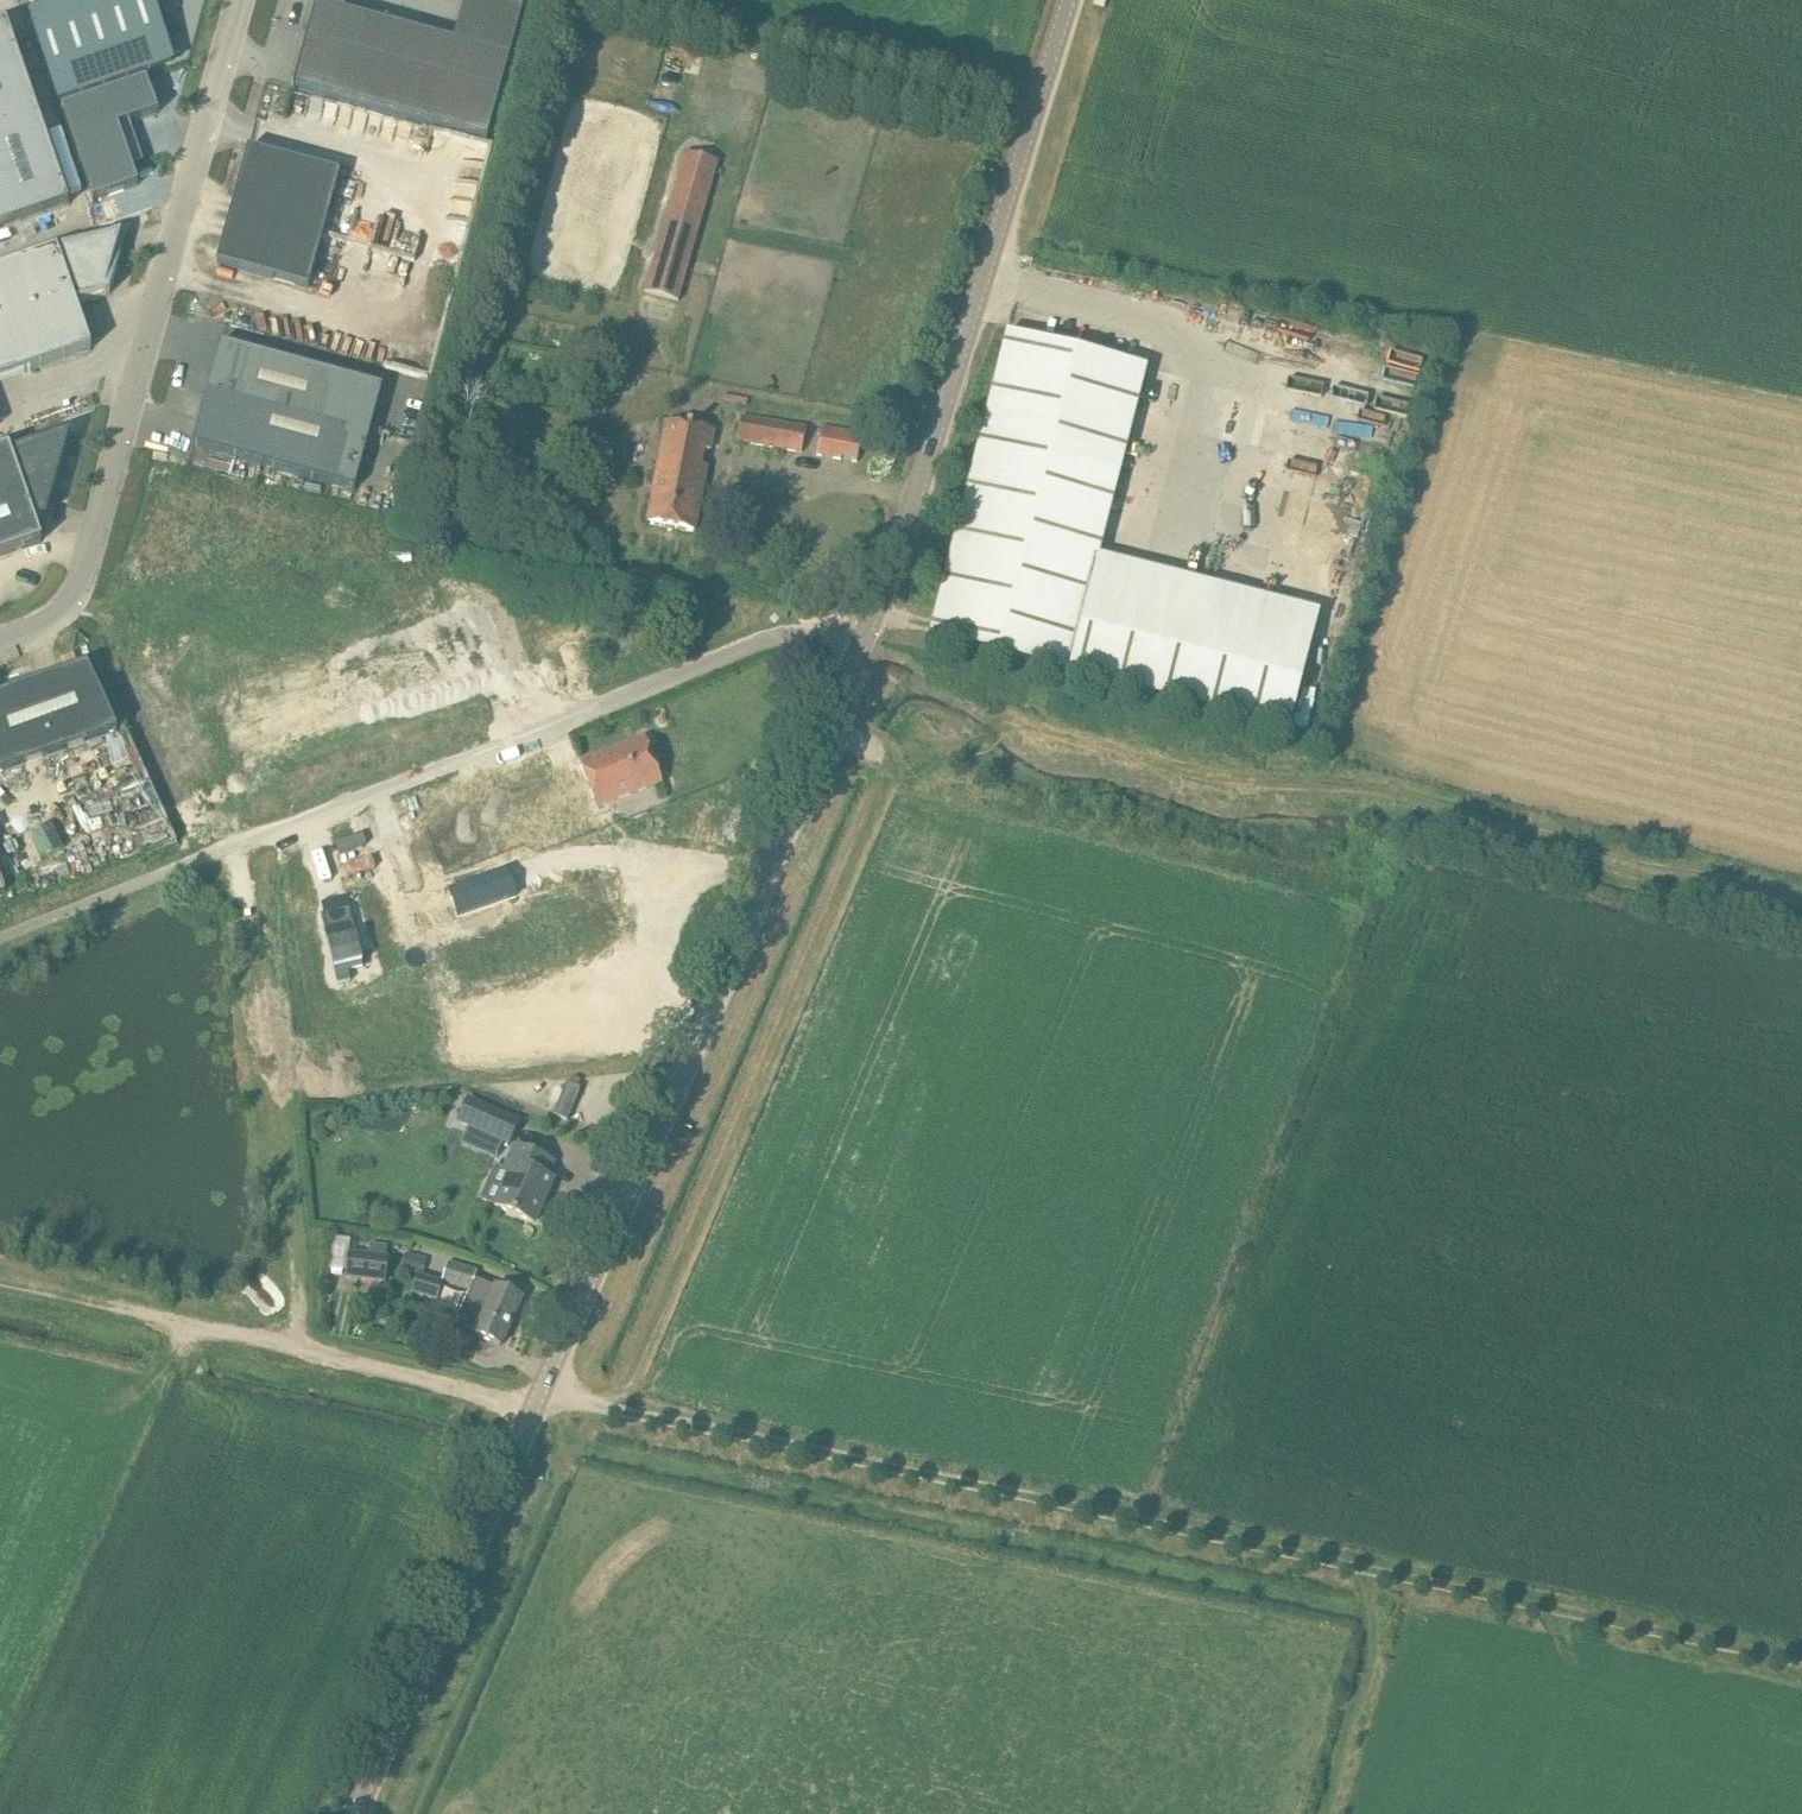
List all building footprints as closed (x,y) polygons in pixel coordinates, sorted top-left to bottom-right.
[(31,21),(59,102),(171,63),(149,0),(92,0),(31,21)] [(294,87),(488,141),(523,7),(498,0),(465,0),(454,41),(345,11),(345,9),(316,1),(292,89),(294,89),(294,87)] [(69,205),(6,24),(0,26),(0,229),(69,205)] [(147,80),(62,108),(93,200),(138,185),(118,127),(158,113),(147,80)] [(233,205),(217,263),(263,275),(309,288),(324,230),(340,173),(248,148),(233,205)] [(687,153),(646,292),(679,302),(720,163),(687,153)] [(0,270),(0,381),(91,349),(76,305),(110,294),(129,225),(0,270)] [(937,638),(936,641),(1288,731),(1317,619),(1095,564),(1144,370),(1013,337),(942,617),(937,638)] [(312,367),(221,342),(209,384),(301,409),(312,367)] [(301,409),(209,384),(193,445),(355,489),(383,387),(312,367),(301,409)] [(737,441),(802,454),(806,431),(742,418),(737,441)] [(714,432),(666,425),(647,521),(694,531),(706,468),(700,466),(704,449),(710,450),(714,432)] [(822,426),(817,455),(841,459),(841,456),(853,458),(853,461),(857,462),(862,434),(822,426)] [(42,541),(34,520),(42,518),(40,511),(50,507),(71,432),(71,431),(10,452),(9,448),(0,451),(0,556),(42,541)] [(251,687),(153,660),(189,742),(233,754),(251,687)] [(117,731),(88,664),(0,695),(0,772),(117,731)] [(251,687),(233,754),(299,771),(318,705),(251,687)] [(662,783),(645,737),(581,761),(600,807),(662,783)] [(564,769),(494,789),(512,851),(582,831),(564,769)] [(507,869),(448,889),(457,917),(517,896),(507,869)] [(540,1005),(532,1025),(551,1033),(543,1049),(561,1057),(554,1071),(544,1095),(578,1110),(590,1084),(594,1086),(594,1085),(590,1083),(593,1077),(597,1079),(598,1078),(593,1076),(603,1054),(583,1045),(591,1027),(572,1019),(572,1018),(581,996),(606,1007),(613,991),(567,970),(559,987),(561,987),(551,1010),(540,1005)] [(471,1101),(461,1123),(469,1126),(504,1142),(509,1144),(519,1122),(471,1101)] [(498,1169),(484,1201),(535,1223),(537,1219),(553,1180),(547,1177),(553,1163),(516,1147),(505,1172),(498,1169)] [(348,1253),(346,1276),(384,1281),(387,1258),(385,1258),(386,1247),(369,1244),(368,1256),(348,1253)] [(407,1254),(402,1266),(421,1273),(426,1260),(407,1254)] [(448,1262),(442,1283),(469,1291),(475,1270),(448,1262)] [(412,1291),(437,1299),(442,1283),(417,1276),(412,1291)] [(455,1323),(475,1332),(474,1334),(502,1346),(523,1299),(495,1286),(494,1288),(474,1279),(472,1285),(470,1289),(455,1323)]
